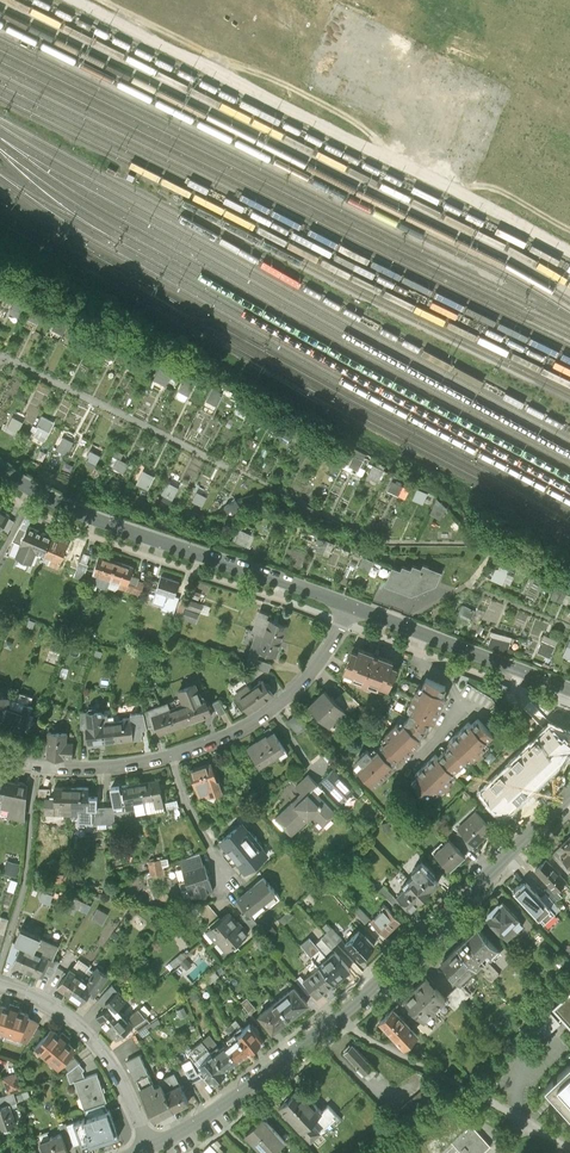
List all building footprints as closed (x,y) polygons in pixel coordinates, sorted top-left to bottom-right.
[(47,328),(53,309),(23,300),(17,319),(47,328)] [(58,338),(67,340),(70,330),(60,328),(58,338)] [(168,368),(161,379),(172,385),(179,374),(168,368)] [(197,397),(203,380),(191,376),(185,393),(197,397)] [(220,415),(229,398),(217,391),(208,409),(220,415)] [(45,416),(35,437),(46,443),(57,422),(45,416)] [(22,425),(12,419),(5,433),(15,439),(22,425)] [(57,452),(70,456),(74,442),(61,438),(57,452)] [(84,460),(96,467),(101,458),(89,452),(84,460)] [(113,471),(124,474),(128,463),(116,459),(113,471)] [(359,459),(354,467),(367,476),(372,468),(359,459)] [(370,476),(381,486),(391,474),(381,465),(370,476)] [(135,486),(147,492),(155,477),(143,471),(135,486)] [(396,481),(392,490),(406,496),(410,487),(396,481)] [(168,482),(160,496),(171,503),(179,489),(168,482)] [(11,518),(0,511),(0,534),(11,518)] [(33,516),(27,513),(19,527),(27,530),(28,527),(33,516)] [(239,539),(251,545),(257,531),(245,526),(239,539)] [(12,542),(21,545),(27,530),(19,527),(12,542)] [(53,537),(28,527),(27,530),(21,545),(21,546),(16,558),(31,564),(36,552),(45,556),(53,537)] [(318,548),(329,551),(333,539),(323,536),(318,548)] [(67,572),(70,566),(77,547),(69,543),(53,537),(45,556),(43,562),(49,565),(58,568),(67,572)] [(84,553),(80,562),(87,565),(90,556),(84,553)] [(107,590),(107,589),(116,561),(99,555),(96,563),(93,572),(89,584),(107,590)] [(376,568),(379,560),(370,556),(367,564),(376,568)] [(134,567),(116,561),(107,589),(114,591),(118,588),(141,595),(145,583),(138,580),(138,577),(131,575),(134,567)] [(80,562),(79,562),(76,570),(74,577),(82,580),(87,569),(88,565),(87,565),(80,562)] [(402,573),(394,569),(386,588),(397,592),(409,597),(436,588),(441,575),(423,567),(421,570),(414,567),(412,572),(404,568),(402,573)] [(521,585),(524,573),(505,567),(501,579),(521,585)] [(161,576),(156,591),(175,597),(175,596),(179,582),(161,576)] [(569,602),(569,588),(565,586),(560,597),(569,602)] [(174,615),(179,598),(175,596),(175,597),(156,591),(152,604),(162,607),(161,611),(174,615)] [(201,595),(192,591),(189,598),(198,601),(201,595)] [(186,601),(181,599),(175,614),(181,616),(184,608),(186,601)] [(184,608),(198,614),(201,606),(187,601),(184,608)] [(474,620),(479,609),(468,603),(462,615),(474,620)] [(197,615),(183,610),(180,619),(194,624),(197,615)] [(258,613),(252,632),(283,642),(288,627),(275,623),(267,620),(268,616),(258,613)] [(497,631),(494,648),(518,652),(521,636),(497,631)] [(283,642),(252,632),(251,635),(255,636),(250,652),(265,657),(277,661),(283,642)] [(562,640),(549,634),(541,651),(554,657),(562,640)] [(352,653),(342,678),(388,696),(398,671),(392,669),(394,665),(377,658),(359,651),(357,655),(352,653)] [(254,661),(252,669),(266,675),(269,673),(271,666),(254,661)] [(419,685),(407,712),(411,714),(409,720),(427,732),(431,722),(436,724),(446,698),(443,697),(446,690),(426,681),(423,687),(419,685)] [(232,698),(247,688),(242,682),(228,693),(232,698)] [(232,698),(248,718),(274,700),(262,684),(250,693),(247,688),(232,698)] [(182,711),(176,713),(183,730),(210,720),(206,707),(203,708),(196,689),(177,696),(182,711)] [(324,694),(307,710),(330,733),(346,717),(334,704),(331,701),(324,694)] [(345,694),(334,704),(346,717),(357,706),(345,694)] [(9,730),(15,714),(7,711),(11,701),(0,698),(0,727),(9,730)] [(218,704),(213,707),(219,719),(224,716),(218,704)] [(151,722),(170,715),(167,707),(142,717),(147,733),(155,731),(151,722)] [(23,716),(15,714),(9,730),(25,736),(34,711),(26,708),(23,716)] [(170,715),(151,722),(155,731),(158,739),(183,730),(176,713),(170,715)] [(299,715),(287,724),(297,737),(309,729),(299,715)] [(100,716),(84,717),(86,732),(87,749),(114,747),(112,726),(101,727),(100,716)] [(130,724),(112,726),(114,747),(142,744),(141,734),(137,717),(129,718),(130,724)] [(137,717),(141,734),(147,733),(142,717),(137,717)] [(34,720),(28,737),(36,739),(42,722),(34,720)] [(401,721),(381,741),(384,745),(398,760),(400,761),(422,742),(419,739),(427,732),(409,720),(404,724),(401,721)] [(447,747),(450,750),(467,768),(489,748),(487,746),(493,740),(478,725),(472,731),(468,727),(447,747)] [(481,793),(504,817),(543,779),(540,777),(544,773),(547,775),(569,753),(569,732),(551,725),(481,793)] [(266,739),(248,750),(261,770),(277,759),(280,763),(288,757),(274,736),(267,741),(266,739)] [(49,737),(47,762),(73,764),(74,747),(68,747),(69,738),(49,737)] [(363,766),(358,771),(375,788),(395,768),(392,766),(398,760),(384,745),(372,756),(366,750),(357,760),(363,766)] [(467,768),(450,750),(438,761),(455,780),(467,768)] [(416,781),(411,785),(429,804),(455,780),(438,761),(435,759),(414,779),(416,781)] [(192,786),(199,805),(222,797),(212,768),(191,775),(194,785),(192,786)] [(334,772),(321,784),(342,805),(358,798),(336,774),(334,772)] [(343,773),(336,774),(358,798),(363,794),(343,773)] [(295,789),(301,797),(304,800),(313,792),(317,787),(308,777),(295,789)] [(0,782),(0,801),(5,802),(2,817),(8,818),(8,820),(26,823),(29,788),(0,782)] [(159,783),(140,786),(144,806),(153,804),(155,812),(163,811),(159,783)] [(134,808),(144,806),(140,786),(121,789),(125,814),(134,812),(134,808)] [(45,816),(70,817),(71,789),(55,789),(55,800),(49,799),(45,799),(45,806),(45,816)] [(89,790),(71,789),(70,817),(92,817),(92,812),(96,812),(96,802),(89,802),(89,790)] [(45,799),(49,799),(49,792),(38,791),(38,806),(45,806),(45,799)] [(117,791),(109,792),(111,811),(113,811),(113,815),(122,814),(117,791)] [(301,797),(274,823),(291,841),(311,823),(319,832),(336,816),(313,792),(304,800),(301,797)] [(176,803),(165,806),(166,812),(178,809),(176,803)] [(244,804),(237,808),(243,818),(250,814),(244,804)] [(111,811),(96,812),(92,812),(92,817),(92,827),(114,827),(113,815),(113,811),(111,811)] [(475,812),(458,829),(460,831),(473,845),(475,846),(486,836),(492,830),(475,812)] [(240,826),(221,841),(229,851),(222,856),(227,862),(256,839),(249,831),(246,833),(240,826)] [(473,845),(460,831),(455,836),(457,838),(468,850),(473,845)] [(464,855),(468,850),(457,838),(452,843),(464,855)] [(569,838),(561,846),(560,847),(556,851),(561,856),(569,866),(569,839),(569,838)] [(260,850),(263,848),(256,839),(227,862),(232,868),(239,863),(247,873),(266,857),(260,850)] [(448,839),(434,854),(450,871),(455,866),(465,856),(464,855),(452,843),(448,839)] [(295,857),(290,851),(286,854),(291,860),(295,857)] [(556,851),(551,856),(568,874),(569,872),(569,866),(561,856),(556,851)] [(200,857),(180,864),(183,875),(203,868),(200,857)] [(546,861),(536,871),(550,886),(555,892),(556,891),(566,882),(555,871),(546,861)] [(160,862),(147,864),(149,879),(163,877),(162,871),(160,862)] [(414,874),(409,880),(424,896),(438,882),(433,878),(432,876),(434,874),(422,862),(412,872),(414,874)] [(203,868),(183,875),(192,901),(212,895),(203,868)] [(264,880),(239,901),(248,912),(252,917),(265,906),(268,910),(281,900),(264,880)] [(405,888),(397,895),(398,897),(396,898),(398,901),(400,902),(401,901),(402,900),(411,909),(424,896),(409,880),(403,885),(405,888)] [(19,884),(12,882),(8,893),(15,895),(19,884)] [(524,882),(513,892),(544,925),(555,914),(550,909),(540,899),(524,882)] [(396,898),(384,885),(379,890),(394,905),(398,901),(396,898)] [(555,892),(550,886),(544,892),(556,904),(562,897),(556,891),(555,892)] [(50,897),(42,894),(38,903),(46,907),(50,897)] [(555,904),(546,894),(540,899),(550,909),(555,904)] [(79,903),(71,899),(65,914),(73,917),(76,911),(79,903)] [(79,903),(76,911),(86,916),(91,908),(79,903)] [(382,910),(371,921),(384,935),(399,920),(391,911),(384,904),(379,908),(382,910)] [(493,912),(487,918),(508,940),(523,925),(502,904),(501,905),(500,905),(498,905),(495,908),(495,910),(493,912)] [(560,909),(555,904),(550,909),(555,914),(560,909)] [(369,918),(358,906),(353,911),(364,923),(369,918)] [(108,917),(97,911),(91,921),(102,927),(108,917)] [(241,917),(253,932),(260,927),(252,917),(248,912),(241,917)] [(228,915),(206,935),(216,946),(239,927),(228,915)] [(279,921),(284,926),(288,923),(283,917),(279,921)] [(2,919),(0,925),(0,935),(5,937),(10,922),(2,919)] [(239,927),(216,946),(226,957),(248,938),(239,927)] [(277,933),(272,927),(266,932),(271,938),(277,933)] [(457,947),(476,968),(497,948),(477,927),(469,935),(457,947)] [(326,933),(336,943),(341,938),(332,928),(326,933)] [(359,930),(345,943),(359,958),(373,944),(366,937),(359,930)] [(331,948),(336,943),(326,933),(321,938),(331,948)] [(11,969),(26,975),(39,943),(17,934),(12,948),(18,951),(14,962),(11,969)] [(300,944),(314,960),(333,982),(349,968),(342,960),(335,951),(327,957),(324,954),(331,948),(321,938),(315,944),(309,936),(300,944)] [(263,944),(258,938),(249,945),(254,952),(262,952),(263,944)] [(39,943),(26,975),(39,980),(43,971),(45,971),(48,973),(58,949),(40,941),(39,943)] [(450,954),(441,963),(460,983),(461,983),(476,968),(457,947),(450,954)] [(172,961),(180,976),(194,967),(186,953),(172,961)] [(313,971),(303,979),(312,989),(317,995),(333,982),(314,960),(307,965),(313,971)] [(89,970),(82,979),(69,998),(82,1007),(89,997),(91,999),(94,1001),(109,978),(98,970),(95,974),(89,970)] [(69,998),(82,979),(70,971),(61,985),(57,990),(69,998)] [(215,975),(204,983),(207,988),(218,979),(215,975)] [(415,989),(435,1009),(445,999),(446,998),(445,998),(429,982),(426,978),(415,989)] [(461,983),(460,983),(445,998),(446,998),(445,999),(455,1009),(471,994),(461,983)] [(283,1010),(289,1017),(295,1013),(303,1007),(302,1006),(306,1003),(300,996),(293,988),(276,1002),(283,1010)] [(415,989),(403,1000),(410,1007),(423,1020),(435,1009),(415,989)] [(552,1010),(569,1029),(569,993),(552,1010)] [(102,1016),(96,1021),(105,1031),(120,1017),(118,1014),(128,1005),(118,994),(104,1007),(108,1010),(102,1016)] [(255,1010),(246,999),(241,1004),(250,1015),(255,1010)] [(276,1002),(259,1016),(265,1024),(272,1032),(276,1029),(277,1030),(285,1023),(284,1022),(290,1018),(289,1017),(283,1010),(276,1002)] [(7,1034),(15,1008),(8,1006),(0,1003),(0,1032),(7,1034)] [(23,1010),(15,1008),(7,1034),(21,1038),(29,1015),(30,1012),(23,1010)] [(187,1017),(184,1009),(176,1013),(180,1021),(187,1017)] [(389,1013),(379,1022),(395,1038),(397,1036),(407,1046),(417,1035),(392,1009),(389,1013)] [(120,1017),(105,1031),(116,1044),(123,1038),(126,1038),(129,1037),(130,1035),(130,1031),(133,1029),(144,1020),(137,1013),(126,1023),(120,1017)] [(560,1025),(549,1013),(531,1030),(543,1042),(550,1035),(553,1032),(560,1025)] [(39,1024),(29,1015),(21,1038),(27,1042),(39,1024)] [(144,1020),(133,1029),(138,1033),(148,1026),(144,1020)] [(229,1028),(249,1052),(257,1045),(258,1047),(263,1043),(262,1041),(258,1036),(249,1025),(243,1030),(240,1028),(236,1031),(232,1025),(229,1028)] [(35,1047),(47,1059),(66,1038),(63,1035),(54,1027),(35,1047)] [(229,1042),(224,1046),(240,1065),(249,1057),(251,1055),(249,1052),(229,1028),(226,1030),(230,1036),(227,1039),(229,1042)] [(66,1038),(47,1059),(59,1070),(78,1049),(72,1043),(66,1038)] [(202,1043),(194,1050),(202,1060),(203,1059),(205,1061),(196,1068),(202,1074),(209,1083),(212,1082),(226,1071),(206,1047),(202,1043)] [(226,1071),(228,1074),(231,1072),(240,1065),(224,1046),(219,1050),(217,1047),(213,1050),(209,1044),(206,1047),(226,1071)] [(346,1051),(344,1052),(364,1073),(365,1072),(368,1076),(376,1069),(372,1065),(373,1065),(352,1044),(351,1045),(349,1044),(347,1046),(344,1049),(346,1051)] [(168,1113),(174,1110),(161,1085),(155,1088),(139,1055),(126,1062),(132,1074),(140,1091),(154,1121),(168,1113)] [(63,1067),(68,1072),(79,1063),(75,1058),(63,1067)] [(84,1070),(79,1063),(68,1072),(66,1073),(70,1083),(74,1082),(74,1081),(84,1078),(82,1071),(84,1070)] [(545,1089),(552,1097),(554,1099),(557,1102),(568,1114),(569,1116),(569,1065),(545,1089)] [(189,1080),(191,1085),(199,1080),(193,1067),(184,1072),(189,1080)] [(174,1075),(179,1086),(189,1080),(184,1072),(182,1068),(172,1073),(173,1075),(174,1075)] [(16,1073),(3,1078),(8,1093),(22,1089),(16,1073)] [(84,1078),(74,1081),(74,1082),(84,1110),(104,1103),(107,1102),(107,1101),(106,1101),(102,1090),(97,1073),(84,1078)] [(159,1082),(161,1085),(174,1110),(177,1109),(188,1103),(179,1086),(174,1075),(173,1075),(159,1082)] [(431,1078),(396,1109),(407,1121),(442,1090),(431,1078)] [(290,1097),(278,1108),(301,1131),(302,1131),(310,1140),(319,1132),(320,1130),(311,1122),(322,1111),(321,1111),(299,1088),(290,1097)] [(0,1097),(0,1128),(0,1129),(16,1124),(11,1111),(9,1104),(16,1102),(16,1101),(14,1096),(13,1092),(0,1097)] [(455,1097),(414,1135),(431,1152),(439,1152),(450,1142),(461,1152),(483,1152),(490,1146),(470,1124),(475,1119),(475,1118),(472,1115),(472,1116),(466,1110),(467,1109),(455,1097)] [(84,1110),(87,1118),(107,1111),(104,1103),(84,1110)] [(322,1111),(311,1122),(320,1130),(319,1132),(320,1133),(331,1122),(334,1125),(341,1118),(328,1104),(321,1111),(322,1111)] [(87,1118),(73,1123),(80,1143),(82,1146),(89,1144),(90,1147),(119,1137),(118,1134),(109,1110),(107,1111),(87,1118)] [(246,1134),(258,1146),(264,1152),(271,1152),(284,1141),(262,1119),(246,1134)] [(66,1123),(59,1126),(62,1133),(65,1144),(72,1141),(66,1123)] [(80,1143),(73,1123),(67,1125),(74,1146),(80,1143)] [(41,1142),(45,1152),(69,1152),(65,1144),(62,1133),(50,1138),(51,1138),(41,1142)]
